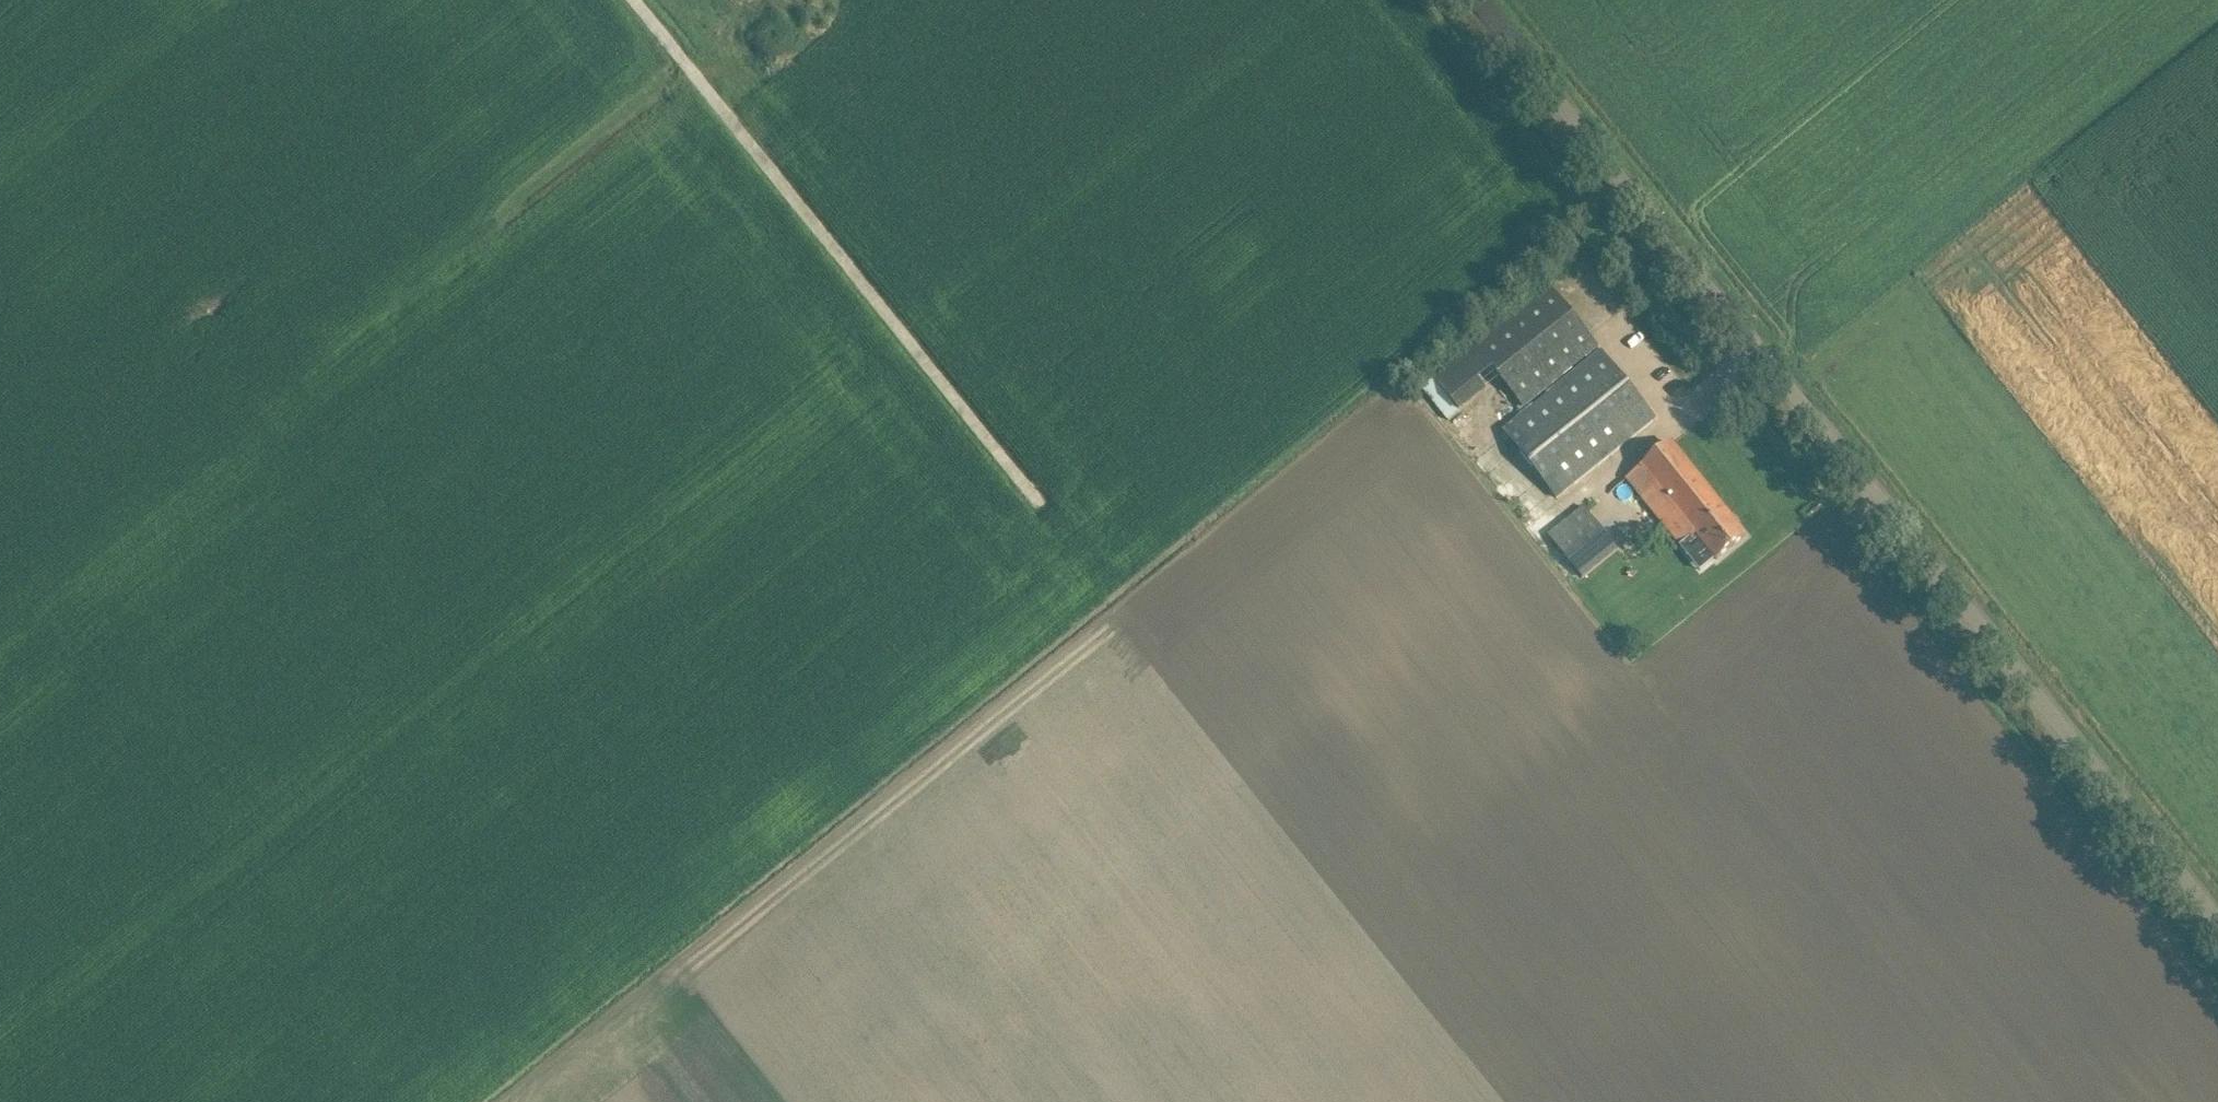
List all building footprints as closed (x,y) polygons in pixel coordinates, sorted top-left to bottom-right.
[(1598,348),(1549,287),(1475,346),(1524,407),(1598,348)] [(1505,431),(1558,498),(1656,420),(1602,353),(1505,431)] [(1630,478),(1684,546),(1698,535),(1689,524),(1718,501),(1672,444),(1630,478)] [(1632,496),(1620,504),(1627,515),(1640,507),(1632,496)] [(1698,535),(1718,559),(1746,536),(1718,501),(1689,524),(1698,535)] [(1622,552),(1588,511),(1585,506),(1549,535),(1585,582),(1622,552)]
